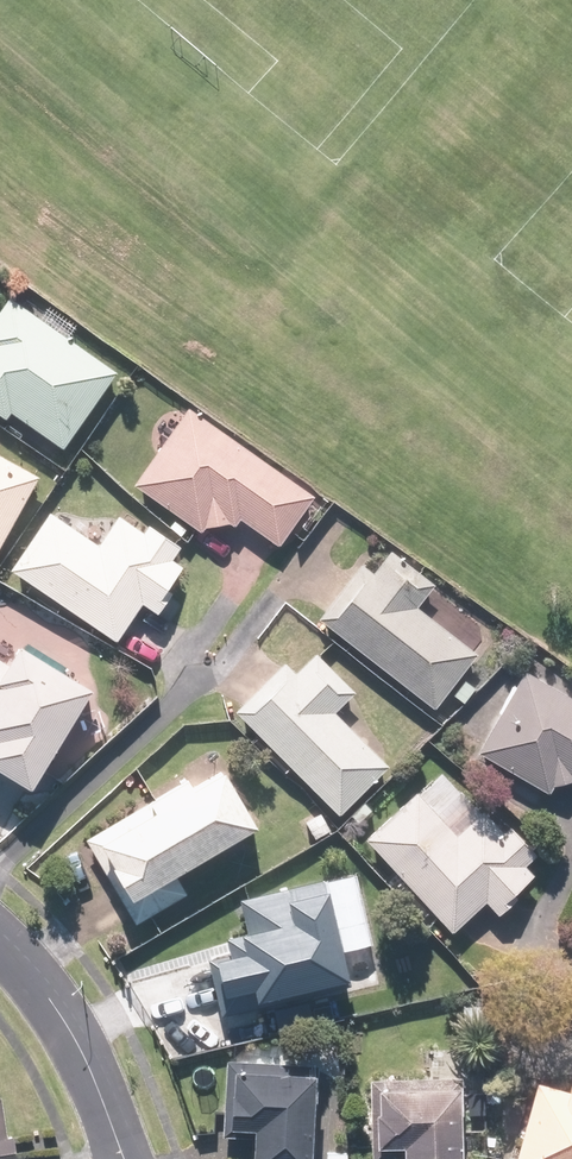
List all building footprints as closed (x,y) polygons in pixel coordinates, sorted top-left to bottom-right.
[(7,298),(0,308),(0,420),(3,422),(9,414),(66,454),(119,378),(69,343),(79,328),(52,309),(42,323),(7,298)] [(279,550),(314,500),(185,409),(129,488),(199,537),(204,530),(227,525),(233,530),(239,522),(279,550)] [(0,458),(0,549),(39,480),(0,458)] [(140,534),(116,516),(95,544),(50,511),(7,571),(113,647),(142,608),(158,620),(170,604),(162,599),(183,570),(172,562),(181,551),(146,526),(140,534)] [(360,566),(316,621),(433,713),(478,656),(418,608),(435,585),(392,550),(372,576),(360,566)] [(0,662),(0,772),(32,791),(91,692),(14,647),(4,664),(0,662)] [(353,694),(313,654),(294,672),(285,663),(230,716),(332,820),(387,767),(334,713),(353,694)] [(521,673),(475,754),(569,808),(571,803),(571,702),(521,673)] [(194,773),(82,844),(136,929),(188,896),(178,879),(257,829),(221,772),(202,785),(194,773)] [(417,792),(364,839),(450,937),(486,905),(497,918),(510,906),(506,901),(531,879),(524,871),(536,860),(505,826),(499,831),(482,812),(455,835),(417,792)] [(346,984),(322,881),(237,900),(245,934),(221,940),(226,960),(208,964),(220,1019),(267,1008),(266,1003),(346,984)] [(225,1061),(219,1152),(247,1153),(247,1158),(312,1158),(318,1067),(225,1061)] [(457,1076),(371,1079),(374,1158),(460,1158),(457,1076)] [(534,1083),(514,1158),(571,1158),(571,1081),(567,1079),(564,1091),(534,1083)] [(13,1135),(3,1135),(1,1100),(0,1100),(0,1158),(14,1158),(13,1135)]
